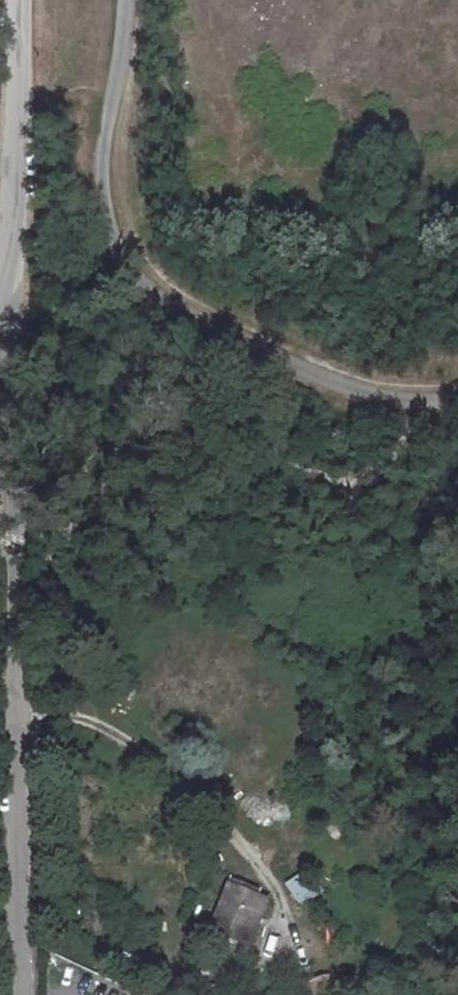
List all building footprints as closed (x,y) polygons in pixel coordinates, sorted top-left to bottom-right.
[(288,885),(302,907),(323,895),(309,872),(288,885)] [(267,897),(228,881),(209,929),(248,945),(267,897)]
